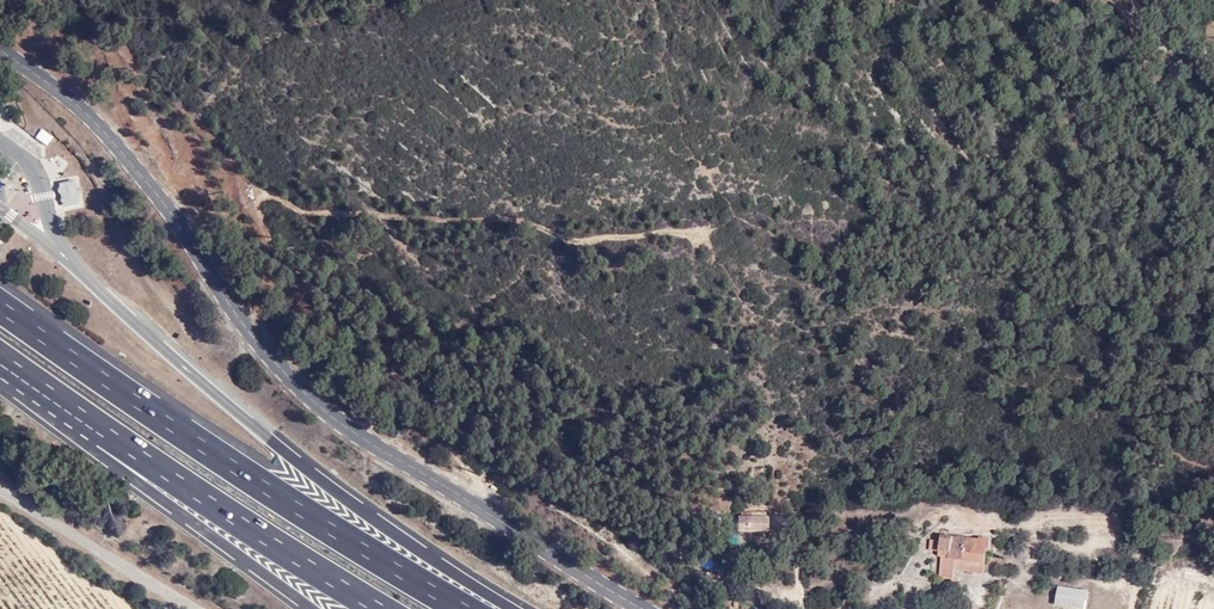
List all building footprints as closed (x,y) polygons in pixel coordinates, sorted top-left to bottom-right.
[(41,128),(34,138),(46,146),(53,137),(41,128)] [(73,182),(60,184),(64,203),(77,201),(73,182)] [(769,525),(737,522),(737,535),(768,538),(769,525)] [(988,551),(932,544),(930,557),(938,558),(938,556),(949,557),(949,561),(943,561),(942,579),(956,580),(956,575),(985,577),(988,551)] [(935,595),(926,593),(924,608),(933,608),(935,595)] [(1057,608),(1087,608),(1088,597),(1060,593),(1057,608)]
